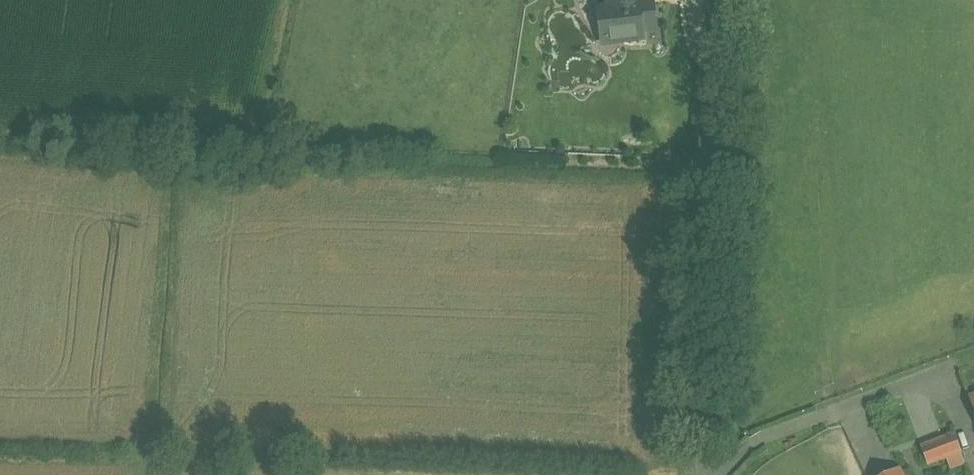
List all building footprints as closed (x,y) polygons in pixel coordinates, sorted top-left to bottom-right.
[(611,9),(600,10),(603,36),(624,33),(625,41),(644,39),(643,31),(657,29),(654,4),(636,6),(635,0),(610,0),(611,9)] [(955,434),(921,447),(928,465),(962,453),(955,434)]
